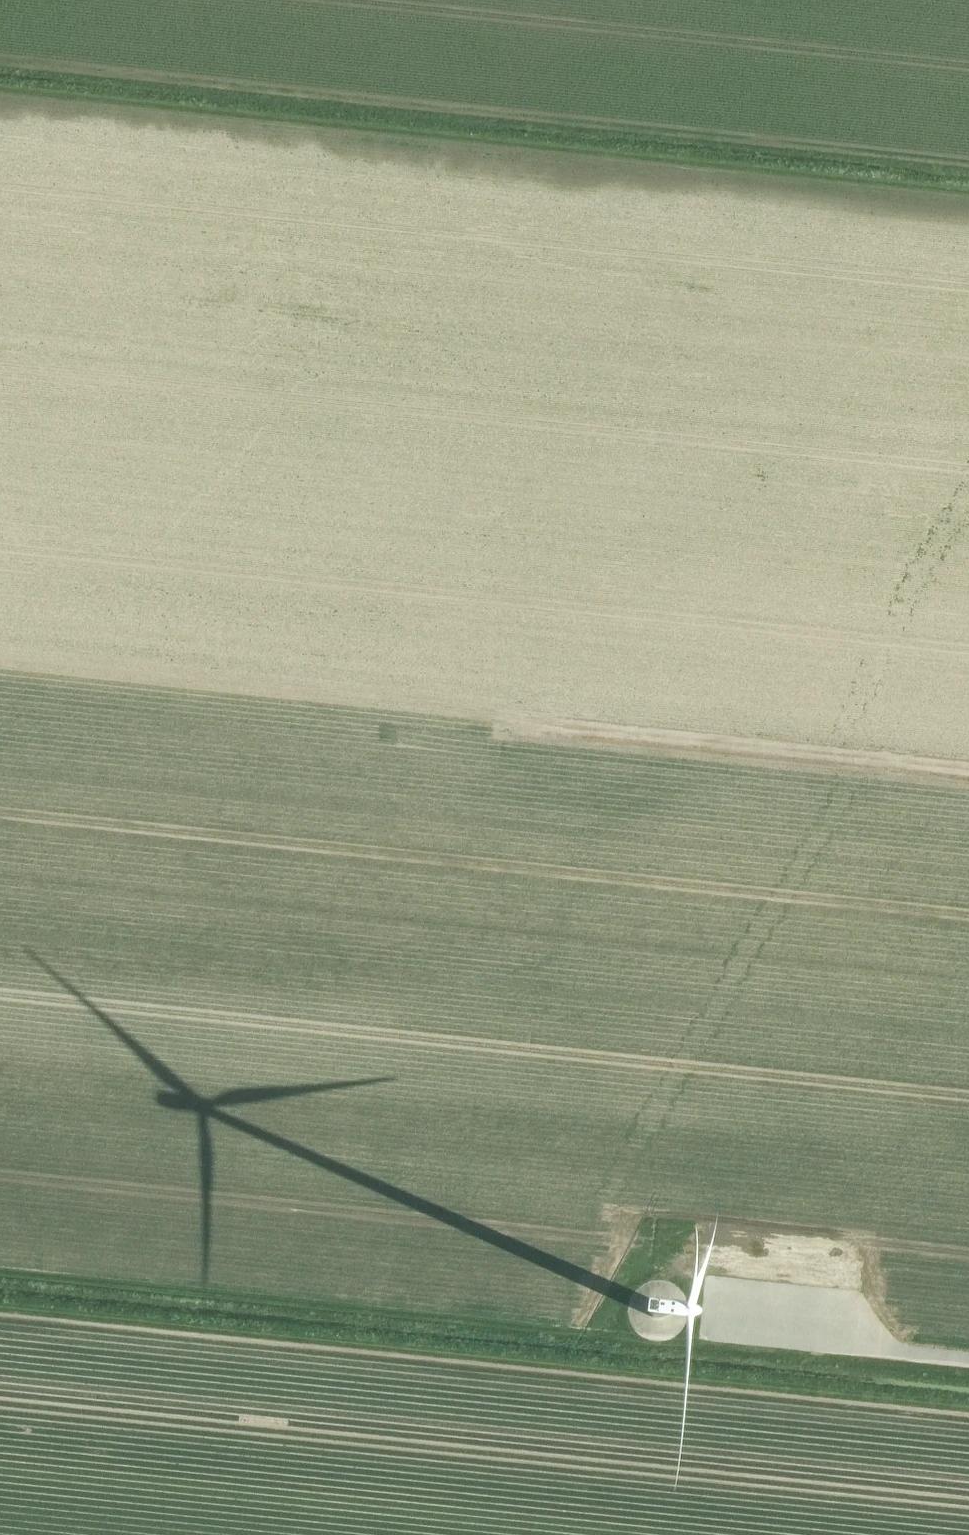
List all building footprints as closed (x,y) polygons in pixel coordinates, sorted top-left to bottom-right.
[(668,1309),(668,1308),(667,1306),(665,1304),(663,1303),(660,1302),(658,1302),(656,1303),(655,1304),(654,1305),(653,1306),(652,1307),(651,1309),(651,1311),(651,1312),(651,1314),(652,1316),(653,1318),(655,1319),(657,1320),(659,1320),(661,1320),(663,1320),(665,1319),(666,1318),(667,1317),(668,1315),(668,1314),(669,1312),(669,1311),(668,1309)]
